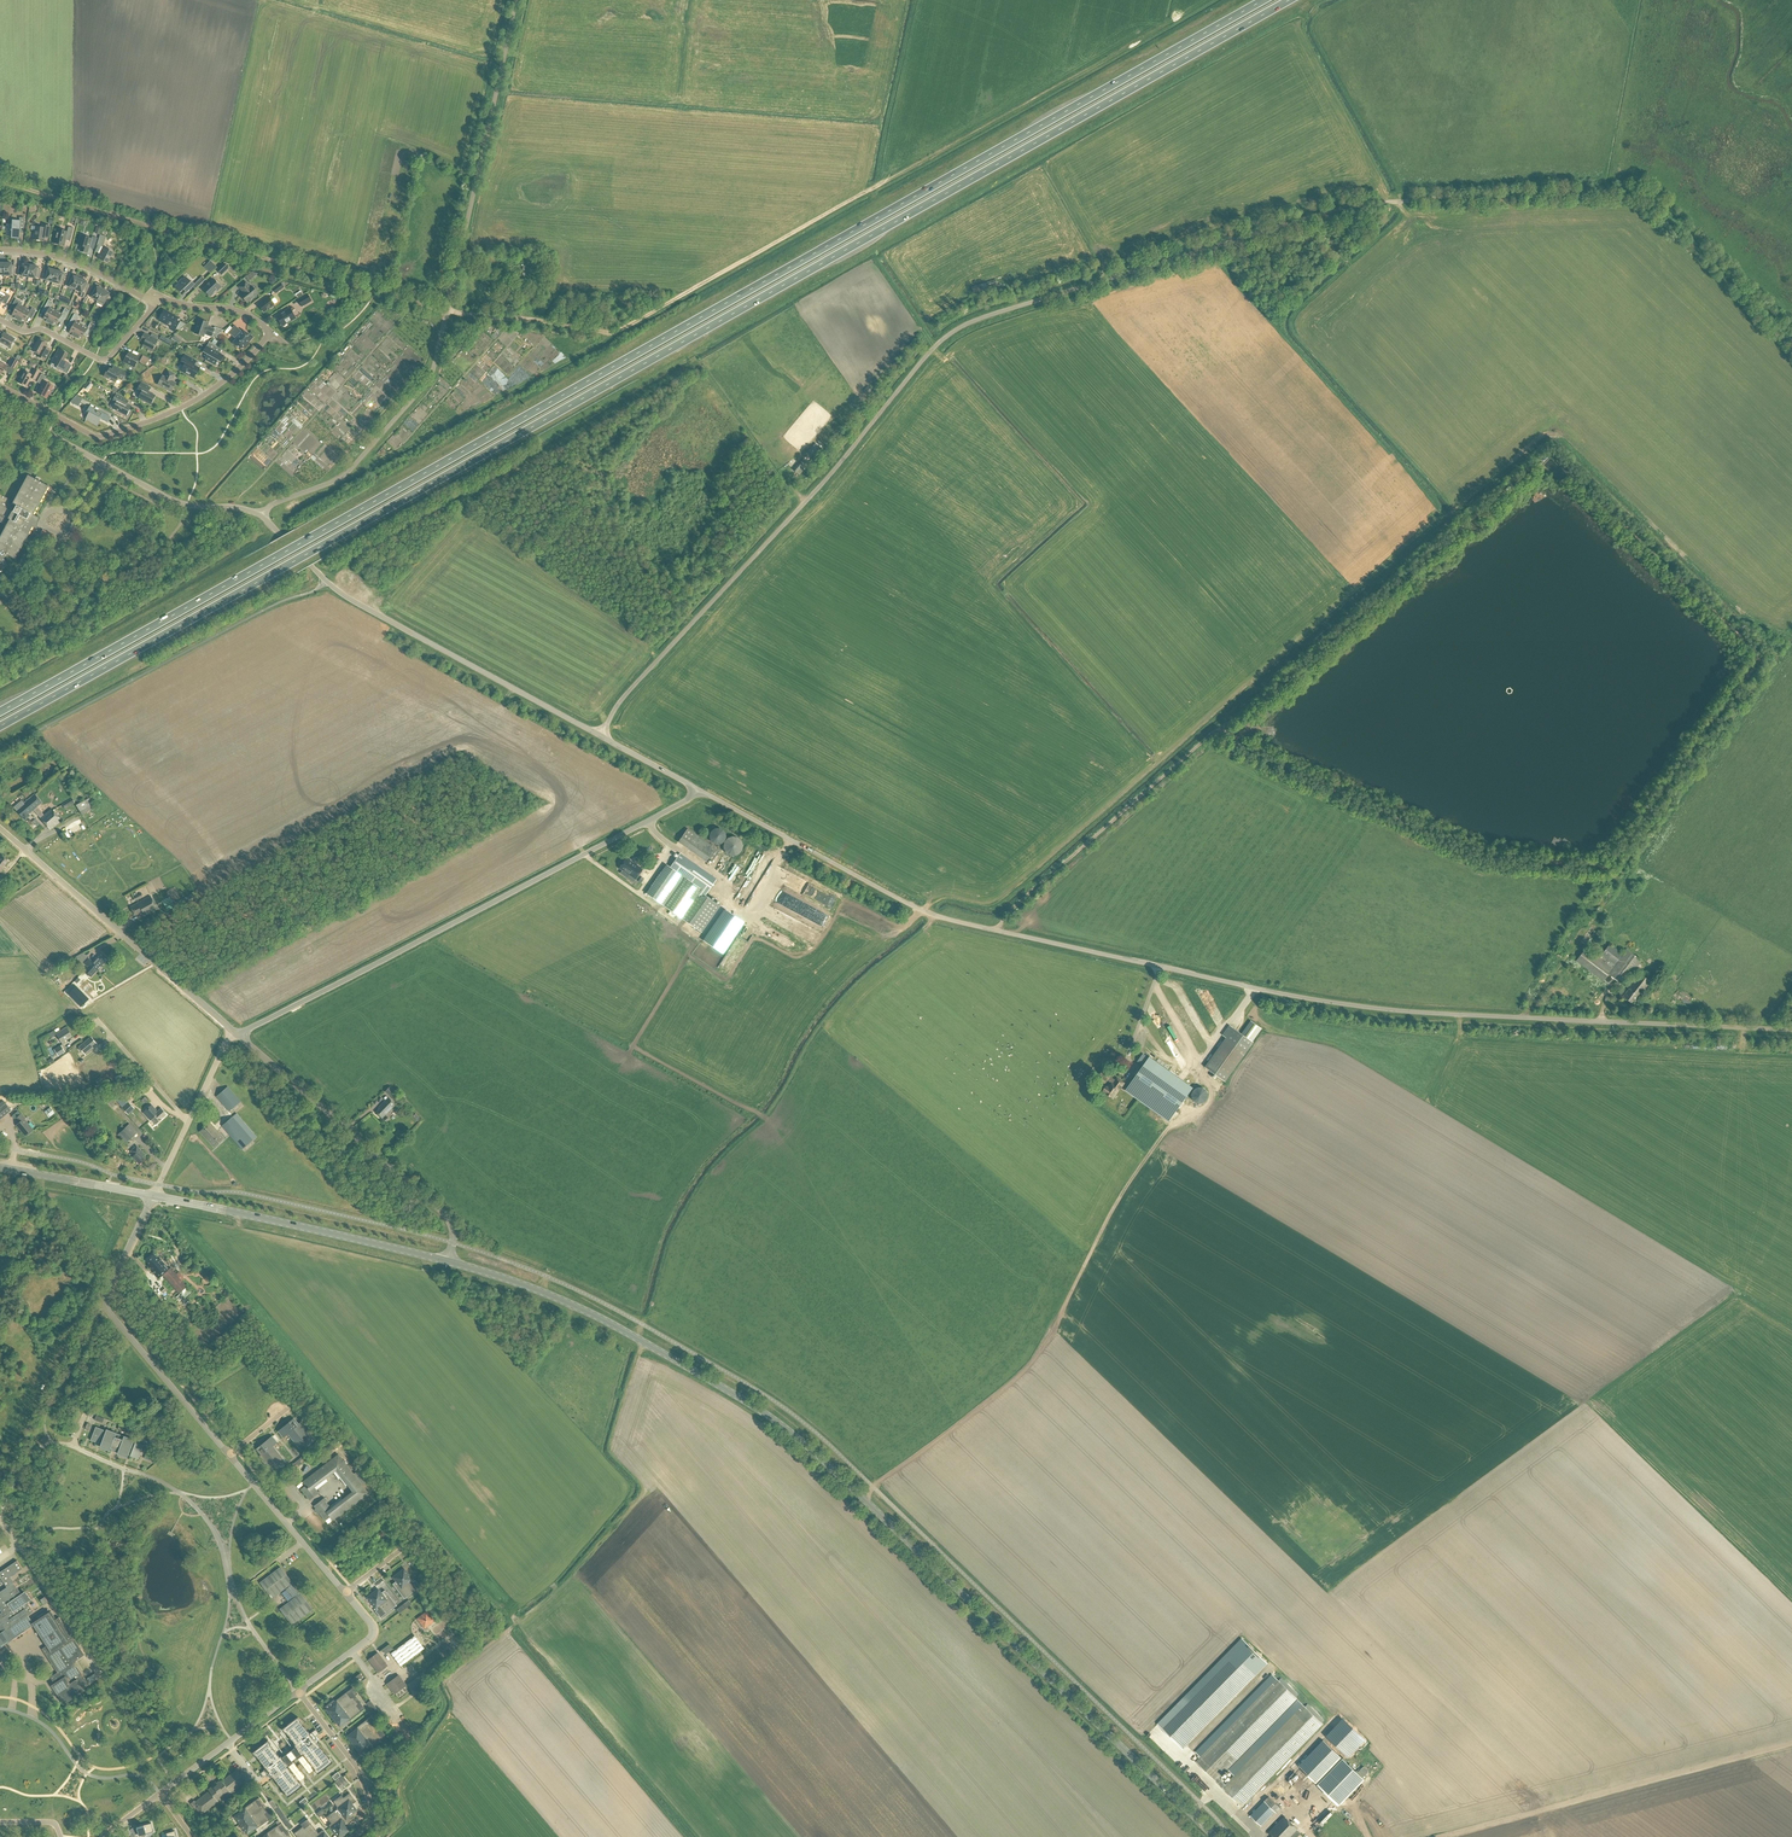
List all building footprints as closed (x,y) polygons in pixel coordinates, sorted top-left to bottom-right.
[(20,221),(13,221),(13,225),(7,225),(7,236),(12,236),(12,238),(19,238),(19,231),(24,231),(25,218),(20,218),(20,221)] [(50,226),(47,226),(46,227),(39,226),(39,227),(36,227),(36,231),(34,231),(32,239),(44,241),(44,237),(46,236),(49,236),(50,226)] [(74,228),(69,227),(67,232),(58,230),(54,243),(64,246),(66,239),(67,238),(71,239),(74,228)] [(97,245),(103,247),(106,236),(100,235),(97,245)] [(94,247),(97,238),(93,237),(92,239),(81,236),(78,245),(82,246),(80,251),(88,253),(90,247),(91,246),(94,247)] [(113,252),(103,247),(97,258),(104,262),(105,260),(108,262),(113,252)] [(211,273),(215,269),(217,267),(214,265),(211,261),(208,264),(210,267),(207,270),(211,273)] [(5,262),(4,275),(11,275),(15,275),(16,266),(12,266),(12,263),(10,263),(10,262),(5,262)] [(22,276),(29,277),(31,264),(30,264),(25,263),(25,265),(23,264),(23,267),(19,267),(18,275),(22,276)] [(222,275),(229,268),(223,263),(217,270),(222,275)] [(31,264),(29,277),(36,278),(40,278),(41,270),(37,269),(37,266),(35,266),(36,265),(31,264)] [(46,280),(53,282),(56,269),(51,268),(51,269),(49,269),(48,271),(44,270),(42,279),(46,280)] [(56,269),(53,282),(59,284),(60,283),(63,284),(66,276),(62,275),(63,272),(61,272),(61,270),(56,269)] [(69,287),(76,290),(81,277),(81,278),(76,276),(76,277),(74,276),(73,279),(69,277),(66,285),(69,287)] [(76,290),(82,293),(80,297),(84,298),(89,286),(86,284),(87,282),(85,281),(86,280),(81,278),(81,277),(76,290)] [(187,292),(195,284),(192,281),(191,282),(186,277),(183,280),(182,279),(178,283),(179,284),(176,287),(181,292),(184,289),(187,292)] [(202,277),(197,282),(199,285),(205,280),(202,277)] [(221,287),(213,279),(203,289),(210,297),(216,291),(217,292),(221,287)] [(996,280),(972,287),(974,293),(982,291),(982,292),(990,290),(989,287),(997,284),(996,280)] [(250,287),(246,282),(239,287),(244,293),(241,295),(247,303),(258,294),(252,286),(250,287)] [(273,289),(276,293),(284,288),(281,284),(273,289)] [(96,303),(104,289),(100,286),(99,288),(97,287),(96,289),(93,287),(88,295),(92,297),(98,300),(96,303)] [(104,289),(96,303),(97,303),(103,306),(104,304),(107,306),(112,298),(108,296),(110,294),(108,293),(109,291),(104,289)] [(3,301),(7,303),(11,296),(7,294),(5,297),(0,294),(0,307),(3,301)] [(302,307),(312,301),(308,294),(298,300),(302,307)] [(275,298),(273,295),(270,298),(269,297),(259,305),(264,312),(270,308),(271,309),(275,306),(274,305),(274,304),(272,301),(275,298)] [(15,318),(18,320),(25,308),(18,304),(20,301),(16,299),(12,306),(16,308),(12,316),(15,317),(15,318)] [(46,322),(49,323),(56,311),(50,308),(53,302),(49,300),(43,311),(47,313),(44,319),(47,320),(46,322)] [(25,308),(18,320),(21,322),(21,321),(25,322),(29,315),(33,317),(36,310),(32,308),(31,311),(25,308)] [(296,319),(290,308),(285,312),(284,312),(277,317),(279,320),(278,321),(280,323),(282,326),(291,321),(292,321),(296,319)] [(56,311),(49,323),(52,325),(53,324),(56,325),(59,320),(63,322),(69,311),(65,309),(62,314),(56,311)] [(171,315),(164,311),(159,320),(165,323),(172,327),(171,329),(175,332),(179,324),(176,322),(178,318),(172,314),(171,315)] [(72,335),(75,337),(82,325),(76,322),(79,316),(75,314),(69,325),(73,327),(70,333),(73,334),(72,335)] [(204,337),(205,334),(214,337),(224,330),(215,327),(214,329),(207,327),(209,323),(199,320),(195,333),(204,337)] [(82,325),(75,337),(78,339),(79,338),(82,339),(85,334),(89,336),(95,325),(91,323),(88,328),(82,325)] [(235,337),(241,331),(235,326),(229,333),(232,336),(233,335),(235,337)] [(253,337),(244,331),(237,339),(238,339),(234,344),(240,349),(245,346),(253,337)] [(4,333),(0,339),(0,342),(10,347),(15,339),(4,333)] [(159,337),(152,334),(151,337),(144,334),(141,340),(145,342),(143,346),(152,351),(157,340),(159,337)] [(177,337),(175,335),(171,339),(173,340),(176,341),(179,344),(182,340),(177,337)] [(48,343),(39,338),(32,351),(38,354),(37,356),(46,361),(51,350),(46,348),(48,343)] [(224,356),(215,351),(217,347),(209,342),(209,343),(207,346),(203,352),(208,354),(205,359),(215,365),(218,360),(221,362),(224,356)] [(67,354),(59,349),(52,363),(57,366),(56,368),(67,374),(72,365),(64,361),(67,354)] [(139,358),(129,352),(124,361),(134,367),(139,358)] [(508,373),(515,365),(502,354),(495,361),(508,373)] [(197,361),(185,355),(180,363),(184,366),(181,371),(194,378),(199,368),(194,365),(197,361)] [(143,356),(140,362),(146,365),(149,359),(143,356)] [(13,358),(9,366),(15,369),(19,361),(13,358)] [(0,362),(0,373),(2,374),(4,369),(7,371),(9,367),(6,366),(7,365),(0,362)] [(126,373),(114,367),(112,370),(109,368),(104,376),(116,382),(118,378),(122,380),(126,373)] [(39,372),(35,370),(32,375),(25,371),(18,383),(26,387),(31,378),(35,380),(39,372)] [(175,374),(168,371),(165,377),(163,376),(158,385),(171,392),(176,383),(171,381),(172,378),(173,379),(175,374)] [(46,377),(42,374),(37,382),(42,385),(37,393),(46,398),(53,386),(44,381),(46,377)] [(151,388),(141,383),(137,390),(142,393),(139,398),(151,404),(155,396),(148,392),(151,388)] [(871,390),(868,386),(864,391),(867,394),(868,395),(869,394),(872,391),(871,390)] [(361,400),(368,406),(371,403),(372,404),(376,399),(373,397),(376,394),(370,389),(361,400)] [(131,407),(127,405),(128,401),(116,395),(113,402),(116,403),(113,409),(126,416),(131,407)] [(70,402),(75,405),(77,401),(81,403),(83,399),(76,396),(70,402)] [(111,418),(90,406),(87,412),(90,413),(86,419),(97,425),(101,419),(108,423),(111,418)] [(815,457),(821,449),(815,444),(808,452),(811,455),(814,458),(815,457)] [(165,454),(148,455),(148,463),(163,462),(163,458),(165,458),(165,454)] [(1544,464),(1562,480),(1568,473),(1550,457),(1544,464)] [(798,463),(792,469),(799,475),(805,469),(798,463)] [(3,524),(5,519),(6,517),(10,520),(0,538),(0,571),(1,571),(2,570),(7,565),(3,560),(6,554),(16,559),(33,527),(37,529),(37,528),(38,526),(38,524),(39,522),(40,518),(34,515),(43,497),(47,490),(48,490),(50,486),(48,485),(48,486),(29,475),(13,504),(9,502),(10,500),(0,494),(0,522),(3,524)] [(44,528),(40,535),(53,543),(57,535),(44,528)] [(1242,721),(1244,724),(1252,718),(1249,715),(1242,721)] [(43,803),(35,794),(24,803),(25,804),(17,811),(25,821),(31,816),(29,814),(43,803)] [(90,798),(77,805),(82,815),(95,808),(90,798)] [(73,800),(63,806),(65,809),(75,803),(75,802),(73,800)] [(62,821),(52,808),(41,818),(51,830),(62,821)] [(64,834),(79,827),(76,820),(61,827),(64,834)] [(711,831),(709,835),(710,839),(712,843),(716,845),(721,844),(724,842),(726,838),(725,833),(723,830),(719,828),(715,829),(711,831)] [(688,829),(678,842),(706,861),(715,848),(688,829)] [(3,870),(2,869),(9,861),(2,854),(0,856),(0,873),(3,870)] [(650,897),(701,933),(720,906),(704,896),(717,879),(680,854),(670,867),(650,897)] [(621,872),(627,877),(629,874),(636,878),(642,869),(638,867),(639,866),(632,861),(631,862),(625,858),(619,867),(623,869),(621,872)] [(743,915),(759,881),(753,878),(751,883),(752,884),(750,888),(749,888),(747,892),(742,890),(732,910),(743,915)] [(170,896),(162,901),(166,907),(174,903),(170,896)] [(158,909),(151,897),(131,907),(135,916),(143,912),(145,916),(158,909)] [(706,942),(722,954),(737,932),(721,921),(706,942)] [(1585,939),(1591,931),(1588,929),(1583,937),(1585,939)] [(1576,960),(1602,980),(1609,985),(1613,978),(1616,981),(1615,983),(1621,988),(1641,960),(1627,949),(1623,955),(1609,944),(1602,954),(1601,953),(1597,953),(1594,956),(1584,949),(1576,960)] [(83,962),(87,967),(83,971),(91,978),(107,961),(101,955),(95,961),(94,960),(92,962),(88,957),(83,962)] [(62,969),(55,972),(56,975),(74,967),(71,962),(61,967),(62,969)] [(1629,988),(1623,996),(1633,1003),(1638,997),(1639,997),(1650,982),(1639,974),(1628,988),(1629,988)] [(76,987),(69,994),(81,1006),(88,999),(76,987)] [(1201,1002),(1207,1014),(1215,1009),(1213,1005),(1207,1008),(1203,1001),(1201,1002)] [(1226,1038),(1205,1067),(1225,1081),(1253,1042),(1262,1029),(1251,1021),(1242,1034),(1230,1025),(1223,1035),(1226,1038)] [(72,1035),(67,1027),(56,1034),(61,1042),(63,1045),(65,1043),(64,1040),(72,1035)] [(1209,1039),(1205,1033),(1200,1036),(1204,1042),(1209,1039)] [(97,1044),(91,1037),(79,1047),(85,1055),(92,1049),(91,1048),(97,1044)] [(61,1045),(54,1049),(59,1056),(61,1055),(65,1052),(61,1046),(61,1045)] [(1143,1065),(1125,1091),(1138,1100),(1168,1121),(1181,1102),(1192,1087),(1149,1057),(1143,1054),(1138,1062),(1142,1065),(1143,1065)] [(103,1090),(108,1086),(107,1085),(103,1080),(100,1076),(95,1081),(103,1090)] [(111,1090),(116,1089),(118,1089),(118,1088),(125,1087),(129,1086),(128,1081),(110,1084),(111,1089),(111,1090)] [(217,1097),(229,1112),(241,1101),(228,1086),(217,1097)] [(385,1092),(394,1100),(399,1095),(390,1086),(385,1092)] [(117,1090),(112,1095),(116,1098),(115,1099),(129,1114),(135,1109),(117,1090)] [(387,1113),(396,1104),(388,1097),(378,1107),(380,1108),(376,1112),(382,1118),(386,1113),(387,1113)] [(12,1110),(4,1101),(0,1104),(0,1120),(12,1110)] [(151,1120),(152,1119),(156,1124),(167,1115),(161,1108),(157,1112),(155,1111),(157,1109),(152,1104),(144,1111),(151,1120)] [(1120,1104),(1117,1109),(1124,1113),(1126,1108),(1120,1104)] [(55,1113),(50,1107),(45,1111),(50,1117),(55,1113)] [(26,1118),(22,1114),(16,1119),(19,1123),(16,1125),(19,1129),(20,1129),(26,1136),(34,1130),(25,1119),(26,1118)] [(233,1117),(222,1126),(242,1150),(253,1140),(233,1117)] [(213,1147),(223,1137),(209,1122),(199,1131),(213,1147)] [(130,1124),(117,1135),(126,1144),(138,1133),(130,1124)] [(139,1164),(145,1159),(143,1155),(145,1154),(137,1145),(132,1150),(135,1154),(133,1156),(139,1164)] [(264,1157),(261,1162),(265,1165),(269,1160),(264,1157)] [(154,1254),(146,1260),(151,1266),(149,1267),(158,1279),(159,1278),(163,1275),(166,1278),(172,1285),(179,1294),(187,1286),(182,1280),(185,1278),(179,1271),(176,1274),(171,1268),(169,1269),(159,1258),(158,1259),(154,1254)] [(278,1430),(283,1437),(288,1433),(302,1450),(315,1440),(300,1422),(298,1424),(294,1419),(289,1423),(288,1422),(278,1430)] [(95,1426),(90,1440),(98,1443),(99,1442),(101,1443),(99,1446),(109,1450),(111,1446),(119,1449),(117,1453),(127,1457),(128,1453),(130,1454),(130,1455),(138,1458),(143,1445),(133,1441),(134,1439),(124,1436),(124,1434),(117,1431),(116,1433),(106,1429),(106,1430),(95,1426)] [(262,1445),(257,1450),(261,1454),(259,1456),(273,1474),(286,1463),(272,1446),(276,1442),(271,1436),(261,1444),(262,1445)] [(305,1485),(300,1488),(305,1494),(306,1495),(307,1496),(316,1489),(313,1486),(333,1471),(335,1474),(339,1479),(340,1478),(342,1476),(354,1491),(331,1508),(325,1501),(326,1500),(325,1497),(321,1500),(323,1502),(314,1509),(315,1510),(317,1513),(319,1512),(325,1520),(330,1516),(333,1520),(335,1519),(361,1499),(368,1493),(362,1484),(338,1454),(302,1481),(304,1484),(305,1485)] [(303,1455),(291,1465),(294,1469),(306,1459),(303,1455)] [(6,1644),(4,1642),(11,1637),(6,1630),(33,1612),(24,1598),(10,1577),(23,1568),(17,1560),(0,1572),(0,1577),(1,1578),(7,1587),(0,1591),(0,1609),(2,1612),(0,1613),(0,1648),(6,1644)] [(312,1609),(280,1566),(280,1567),(281,1568),(261,1582),(272,1597),(287,1585),(296,1597),(281,1609),(292,1623),(311,1608),(312,1609)] [(417,1588),(418,1587),(420,1585),(415,1579),(413,1581),(411,1579),(412,1578),(404,1568),(394,1576),(396,1580),(392,1583),(404,1598),(416,1589),(417,1588)] [(376,1607),(377,1609),(375,1610),(380,1617),(396,1604),(385,1589),(381,1592),(378,1589),(368,1597),(376,1607)] [(409,1600),(396,1609),(399,1613),(412,1604),(409,1600)] [(54,1683),(50,1686),(63,1705),(86,1689),(85,1687),(89,1684),(74,1661),(85,1654),(73,1637),(72,1637),(59,1617),(56,1619),(51,1610),(30,1624),(45,1646),(42,1648),(58,1672),(50,1677),(54,1683)] [(434,1620),(427,1611),(417,1618),(424,1627),(434,1620)] [(401,1665),(425,1648),(415,1635),(391,1653),(401,1665)] [(1242,1638),(1161,1720),(1166,1725),(1163,1728),(1178,1742),(1180,1739),(1186,1745),(1267,1663),(1242,1638)] [(379,1672),(388,1665),(378,1652),(369,1659),(379,1672)] [(234,1688),(241,1682),(231,1670),(229,1672),(231,1674),(228,1676),(230,1678),(230,1679),(231,1680),(226,1684),(228,1687),(231,1685),(234,1688)] [(409,1683),(407,1684),(410,1688),(411,1689),(419,1683),(427,1677),(425,1674),(424,1672),(409,1683)] [(88,1677),(87,1678),(90,1684),(98,1678),(95,1673),(88,1677)] [(352,1679),(351,1680),(353,1683),(354,1682),(362,1676),(360,1673),(352,1679)] [(1271,1674),(1195,1752),(1199,1756),(1201,1757),(1197,1762),(1242,1807),(1322,1724),(1321,1723),(1305,1707),(1303,1705),(1297,1699),(1228,1770),(1234,1775),(1225,1784),(1221,1780),(1222,1778),(1220,1777),(1296,1698),(1295,1697),(1279,1681),(1277,1679),(1276,1678),(1271,1674)] [(395,1694),(406,1685),(399,1675),(387,1683),(395,1694)] [(334,1699),(326,1706),(328,1709),(340,1725),(349,1718),(350,1719),(361,1711),(365,1708),(360,1702),(358,1703),(353,1697),(355,1695),(357,1693),(353,1687),(350,1689),(335,1701),(334,1699)] [(366,1703),(376,1716),(379,1712),(370,1700),(366,1703)] [(356,1728),(357,1729),(349,1736),(361,1751),(369,1745),(371,1746),(386,1735),(381,1728),(379,1730),(374,1723),(376,1722),(371,1716),(356,1728)] [(318,1773),(333,1762),(330,1758),(317,1743),(320,1741),(312,1731),(310,1733),(300,1721),(301,1720),(298,1717),(283,1729),(285,1732),(286,1732),(295,1743),(294,1743),(295,1745),(281,1756),(280,1754),(279,1755),(270,1744),(268,1740),(253,1752),(256,1756),(256,1755),(266,1768),(264,1769),(272,1779),(274,1778),(285,1793),(288,1797),(303,1785),(300,1781),(299,1782),(287,1767),(289,1766),(288,1764),(302,1754),(303,1755),(304,1754),(316,1769),(315,1769),(318,1773)] [(1336,1731),(1332,1748),(1348,1752),(1350,1746),(1347,1745),(1348,1742),(1346,1741),(1347,1733),(1336,1731)] [(1304,1759),(1302,1761),(1303,1762),(1338,1797),(1360,1775),(1342,1758),(1324,1740),(1305,1760),(1304,1759)] [(1303,1762),(1274,1792),(1284,1802),(1287,1805),(1295,1797),(1320,1822),(1342,1800),(1303,1762)] [(239,1766),(235,1769),(236,1770),(225,1778),(225,1779),(223,1780),(222,1779),(216,1783),(214,1785),(208,1789),(210,1791),(207,1793),(206,1793),(196,1801),(195,1800),(191,1803),(193,1806),(195,1809),(196,1808),(202,1814),(214,1805),(218,1802),(217,1800),(230,1790),(231,1792),(232,1791),(248,1779),(242,1772),(243,1771),(239,1766)] [(1193,1768),(1185,1777),(1196,1786),(1204,1778),(1193,1768)] [(332,1776),(335,1780),(341,1775),(338,1772),(332,1776)] [(339,1778),(335,1781),(336,1783),(340,1787),(344,1784),(347,1781),(343,1775),(339,1778)] [(1276,1811),(1284,1802),(1274,1792),(1265,1801),(1251,1815),(1262,1825),(1276,1811)] [(342,1795),(333,1801),(338,1808),(326,1817),(331,1823),(329,1825),(338,1836),(339,1836),(349,1829),(346,1825),(354,1819),(351,1815),(357,1810),(352,1804),(356,1801),(350,1793),(343,1797),(342,1795)] [(259,1797),(244,1808),(245,1810),(236,1816),(247,1832),(256,1826),(257,1828),(273,1817),(268,1810),(266,1812),(262,1805),(264,1804),(259,1797)] [(300,1802),(302,1805),(308,1801),(305,1797),(300,1802)] [(288,1828),(292,1825),(278,1806),(274,1808),(288,1828)] [(316,1813),(319,1817),(325,1812),(322,1809),(316,1813)] [(1297,1829),(1284,1816),(1269,1832),(1273,1836),(1290,1836),(1297,1829)] [(294,1833),(298,1836),(328,1836),(323,1830),(318,1833),(308,1819),(301,1824),(301,1825),(303,1826),(294,1833)] [(151,1822),(137,1826),(139,1835),(154,1831),(151,1822)] [(266,1834),(267,1835),(264,1836),(291,1836),(289,1834),(287,1835),(284,1830),(286,1829),(281,1823),(266,1834)]
